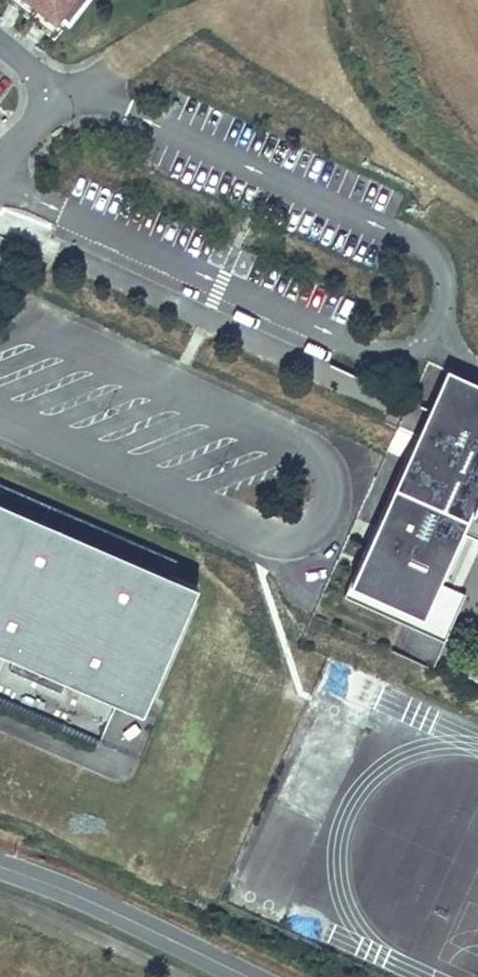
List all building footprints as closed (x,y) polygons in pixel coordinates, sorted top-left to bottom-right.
[(29,13),(40,0),(12,0),(29,13)] [(55,35),(84,0),(40,0),(29,13),(55,35)] [(395,487),(429,503),(422,518),(444,528),(457,500),(477,454),(477,388),(447,374),(395,487)] [(457,500),(477,510),(477,454),(457,500)] [(97,746),(116,703),(142,714),(148,700),(197,590),(170,577),(176,564),(0,487),(0,703),(97,746)] [(350,586),(343,600),(444,646),(465,598),(459,595),(422,578),(445,528),(444,528),(422,518),(429,503),(395,487),(350,586)]
